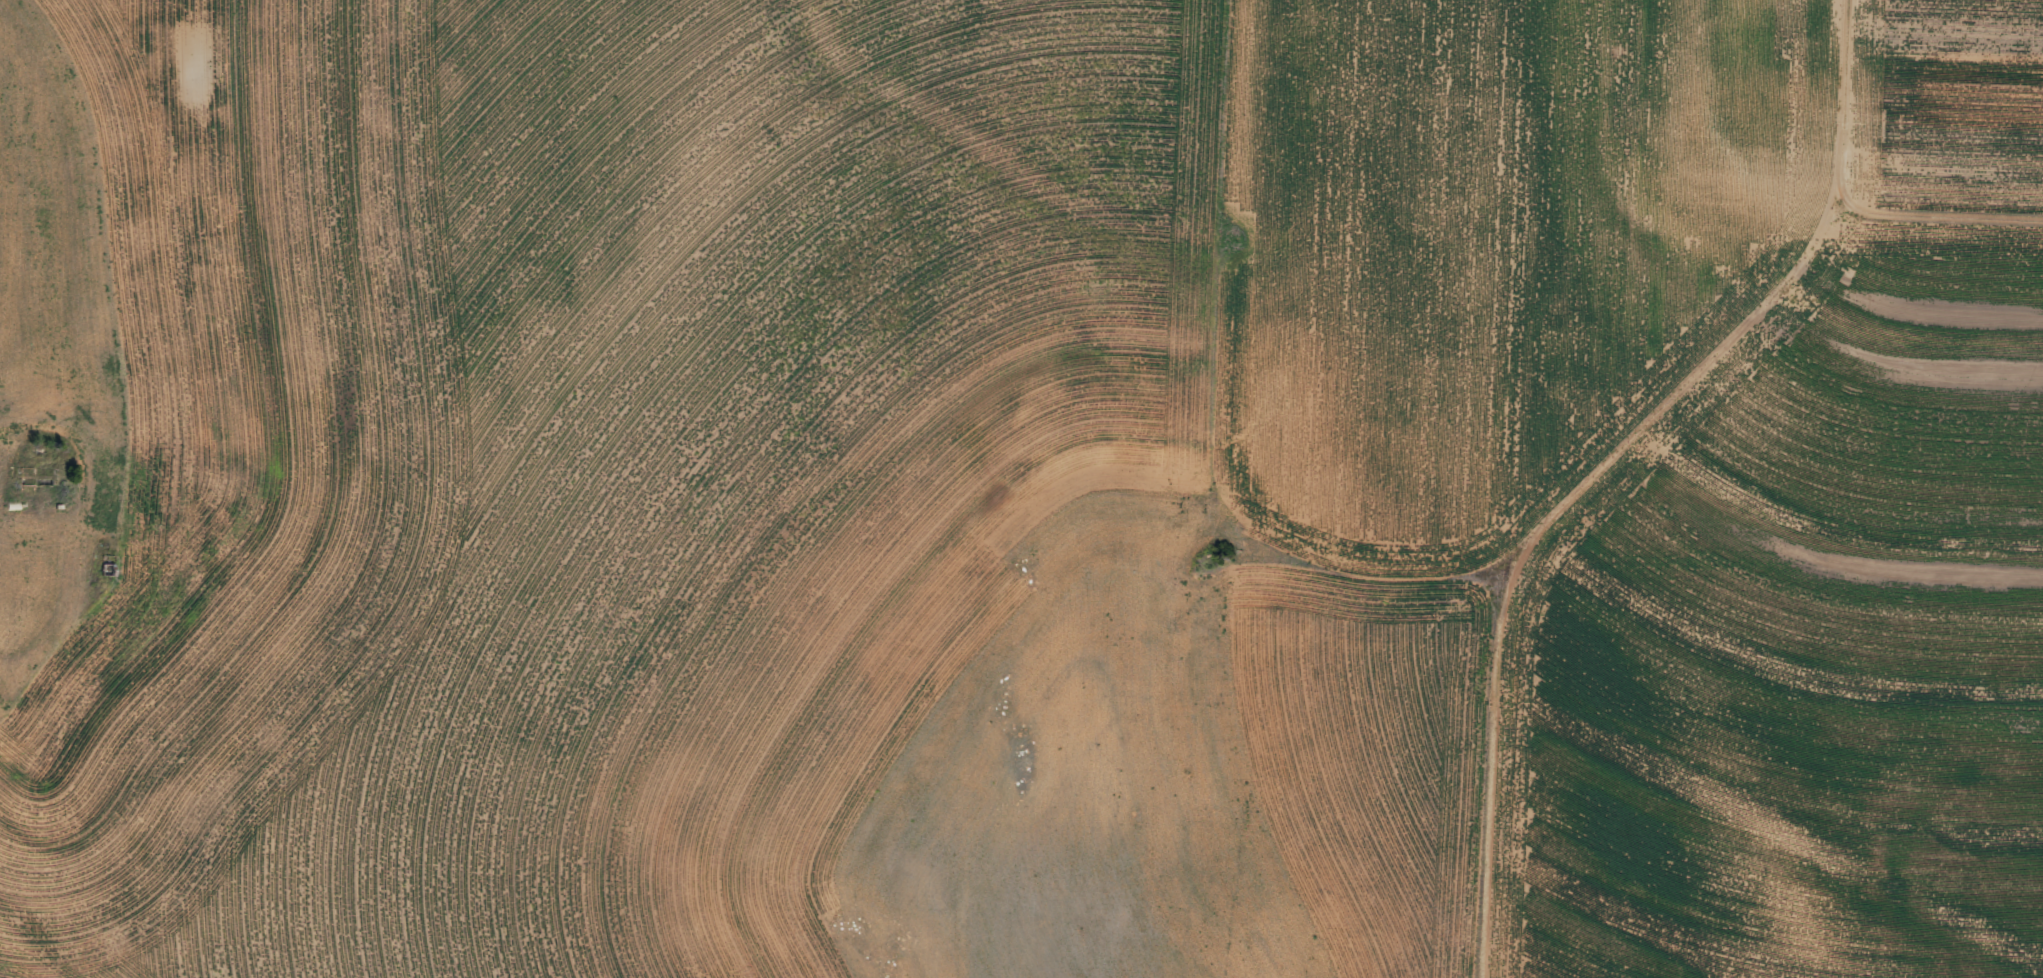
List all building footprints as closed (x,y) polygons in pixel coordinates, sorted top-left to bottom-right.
[(113,565),(100,565),(100,576),(113,576),(113,565)]
